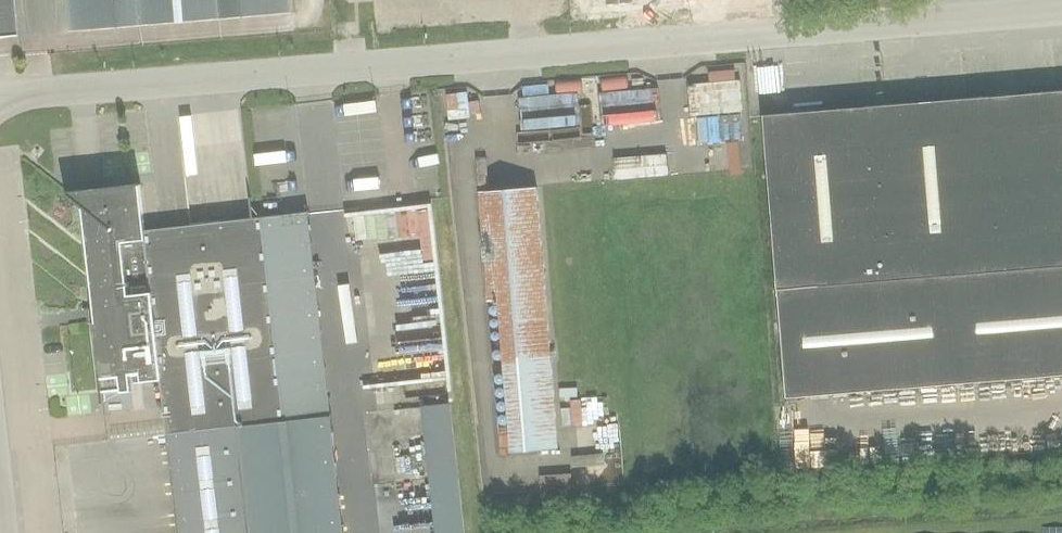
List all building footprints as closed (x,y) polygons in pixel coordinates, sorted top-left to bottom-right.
[(15,32),(12,0),(0,0),(0,34),(15,32)] [(296,0),(73,0),(75,28),(297,8),(296,0)] [(764,115),(778,289),(788,397),(1061,374),(1061,90),(764,115)] [(309,211),(147,230),(142,183),(106,187),(106,188),(107,188),(108,203),(85,206),(85,205),(67,191),(66,193),(83,207),(95,307),(93,307),(85,308),(85,309),(88,309),(89,323),(95,323),(103,403),(105,402),(104,391),(122,389),(122,392),(133,391),(132,375),(142,374),(143,382),(162,380),(179,532),(346,532),(309,211)] [(512,452),(559,448),(538,187),(480,191),(487,268),(497,267),(512,452)] [(562,388),(560,389),(561,397),(563,397),(578,396),(578,388),(562,388)] [(452,402),(422,406),(436,532),(466,532),(452,402)] [(562,409),(563,425),(572,424),(571,408),(564,409),(562,409)]
